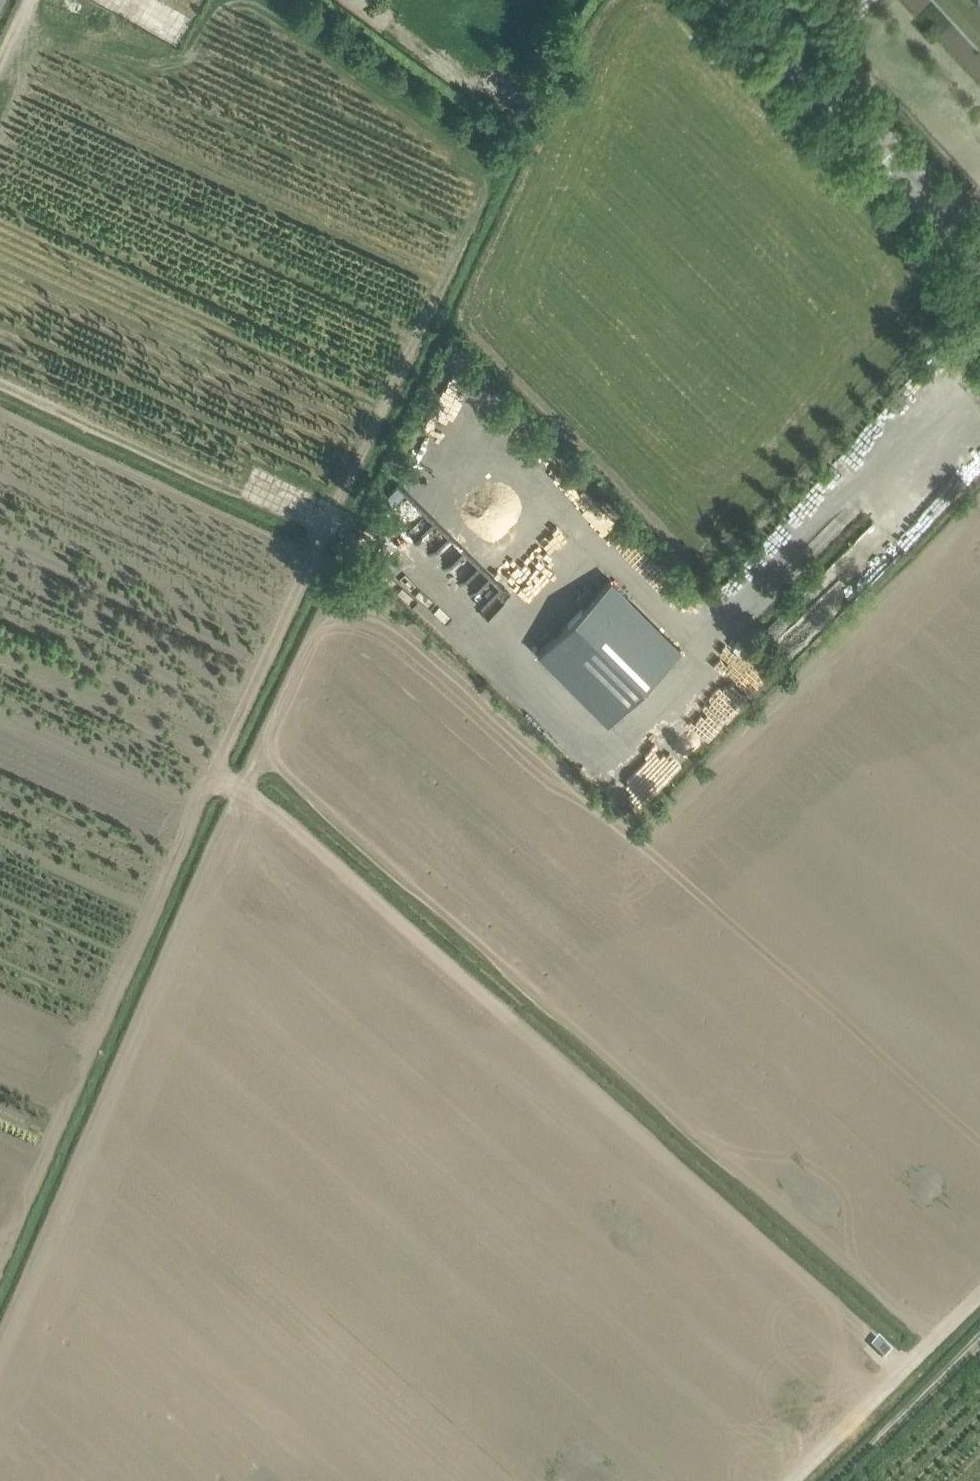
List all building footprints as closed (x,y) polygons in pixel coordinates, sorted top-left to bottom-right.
[(979,35),(979,0),(948,0),(979,35)] [(679,648),(611,580),(539,652),(608,721),(679,648)]
